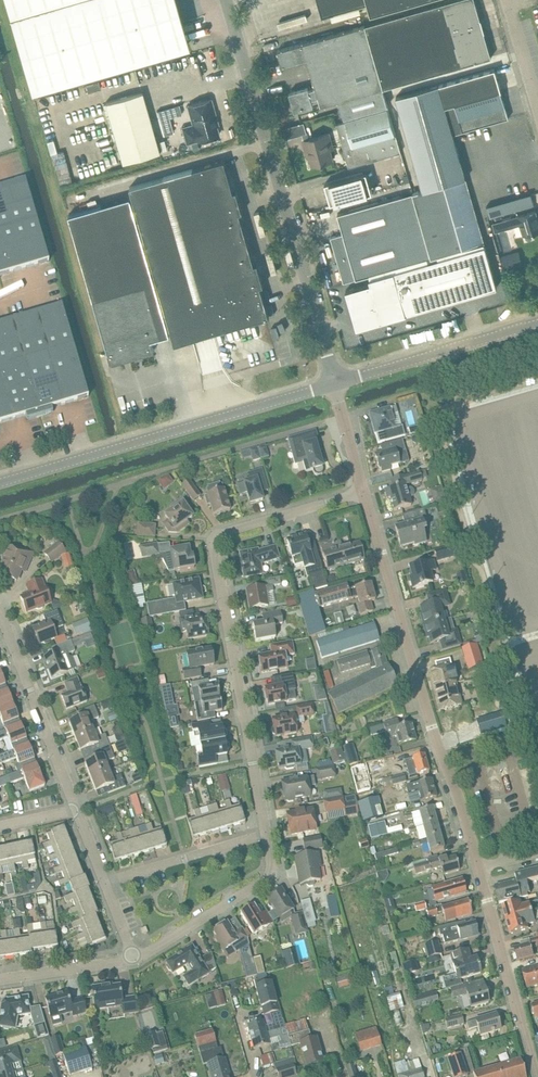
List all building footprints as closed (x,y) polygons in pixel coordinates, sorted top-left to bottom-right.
[(8,9),(39,0),(6,0),(8,9)] [(175,0),(39,0),(8,9),(31,89),(188,44),(175,0)] [(367,2),(366,0),(318,0),(322,15),(367,2)] [(367,2),(370,12),(412,0),(366,0),(367,2)] [(461,66),(491,57),(484,32),(485,32),(481,19),(480,19),(475,0),(452,0),(443,3),(461,66)] [(443,3),(363,26),(382,89),(399,84),(461,66),(443,3)] [(320,106),(339,100),(382,89),(363,26),(277,50),(282,67),(307,60),(315,88),(318,97),(320,106)] [(495,69),(438,85),(445,107),(453,135),(509,118),(501,90),(500,88),(495,69)] [(99,82),(86,86),(88,92),(100,88),(99,82)] [(396,98),(423,190),(465,178),(445,107),(438,85),(396,98)] [(311,99),(318,97),(315,88),(309,89),(308,87),(291,91),(296,108),(313,103),(311,99)] [(388,110),(382,89),(339,100),(345,122),(388,110)] [(123,162),(151,154),(162,151),(157,135),(155,136),(142,92),(106,102),(123,162)] [(198,141),(208,138),(219,135),(213,117),(215,116),(211,99),(188,106),(194,125),(183,128),(187,142),(198,140),(198,141)] [(388,110),(345,122),(336,124),(348,167),(379,158),(400,152),(388,110)] [(326,134),(324,127),(307,132),(309,138),(303,140),(308,157),(310,157),(312,165),(322,163),(324,163),(324,162),(332,160),(327,141),(330,140),(328,133),(326,134)] [(382,170),(338,182),(343,201),(408,183),(400,152),(379,158),(382,170)] [(112,155),(104,158),(107,168),(115,166),(112,155)] [(130,187),(172,334),(175,344),(269,317),(260,286),(263,285),(257,263),(254,264),(239,213),(242,212),(236,190),(233,191),(224,160),(130,187)] [(475,210),(465,178),(423,190),(441,254),(484,242),(475,210)] [(12,228),(37,221),(25,180),(0,187),(12,228)] [(12,228),(0,187),(0,231),(12,228)] [(484,242),(441,254),(437,255),(419,191),(338,214),(343,233),(331,237),(344,282),(368,275),(371,283),(346,290),(355,322),(358,321),(362,323),(363,326),(413,312),(413,311),(419,310),(497,288),(487,255),(484,242)] [(531,194),(487,206),(490,218),(517,210),(534,205),(531,194)] [(151,340),(161,337),(170,334),(133,205),(103,214),(100,203),(68,212),(111,363),(154,350),(151,340)] [(493,224),(496,231),(520,224),(520,226),(523,225),(525,235),(537,231),(537,219),(536,211),(519,216),(519,217),(493,224)] [(483,230),(492,229),(491,218),(482,220),(483,230)] [(37,221),(12,228),(24,268),(49,261),(37,221)] [(0,231),(0,275),(24,268),(12,228),(0,231)] [(512,252),(501,256),(504,268),(516,265),(512,252)] [(37,313),(49,353),(74,346),(62,305),(37,313)] [(37,313),(12,320),(24,361),(49,353),(37,313)] [(24,361),(12,320),(0,323),(0,367),(24,361)] [(88,397),(74,346),(49,353),(63,404),(88,397)] [(49,408),(63,404),(49,353),(24,361),(40,416),(51,413),(49,408)] [(4,388),(13,419),(27,414),(29,419),(40,416),(24,361),(0,367),(0,374),(4,388)] [(13,419),(4,388),(0,389),(0,422),(13,419)] [(405,435),(402,424),(401,425),(396,406),(374,412),(371,418),(375,433),(376,433),(378,442),(405,435)] [(410,434),(419,431),(417,425),(408,428),(410,434)] [(306,444),(303,434),(289,438),(292,449),(296,448),(300,462),(303,461),(306,471),(313,469),(313,471),(314,473),(315,474),(316,475),(318,475),(319,475),(321,475),(322,474),(323,473),(323,471),(324,470),(323,468),(318,451),(321,450),(318,440),(306,444)] [(421,435),(411,437),(412,441),(416,443),(423,442),(421,435)] [(382,472),(390,470),(389,466),(399,463),(396,452),(405,450),(402,438),(386,443),(388,450),(375,454),(379,469),(381,469),(382,472)] [(258,447),(261,458),(268,456),(265,445),(258,447)] [(261,458),(258,447),(258,448),(258,447),(250,449),(253,461),(260,459),(260,458),(261,457),(261,458)] [(260,489),(267,487),(261,470),(248,474),(250,480),(237,484),(240,495),(247,493),(250,503),(263,499),(260,489)] [(419,471),(406,475),(390,480),(393,488),(385,490),(387,498),(390,497),(394,510),(411,505),(409,497),(411,497),(413,495),(414,493),(414,491),(413,488),(410,487),(408,487),(406,488),(405,485),(422,480),(419,471)] [(168,474),(157,479),(164,489),(173,482),(168,474)] [(189,480),(182,485),(193,500),(200,496),(189,480)] [(208,494),(204,495),(207,505),(211,504),(214,514),(230,509),(229,507),(231,505),(230,500),(227,499),(224,488),(208,493),(208,494)] [(168,520),(163,524),(169,532),(177,532),(185,526),(183,523),(192,516),(187,509),(190,506),(184,497),(170,507),(172,510),(165,515),(168,520)] [(401,547),(412,544),(415,543),(415,545),(426,542),(423,531),(425,531),(422,520),(427,518),(424,508),(402,515),(405,524),(395,527),(401,547)] [(154,536),(155,525),(138,524),(138,535),(154,536)] [(323,572),(322,568),(319,558),(313,560),(310,551),(311,551),(306,534),(298,536),(297,535),(290,537),(289,539),(287,540),(295,566),(302,564),(304,569),(305,569),(307,576),(323,572)] [(327,570),(354,563),(364,560),(359,542),(342,546),(340,540),(334,542),(333,541),(332,541),(332,542),(321,546),(327,570)] [(51,562),(65,551),(58,543),(44,553),(51,562)] [(190,556),(189,547),(171,550),(171,551),(159,553),(157,544),(141,547),(142,557),(155,555),(156,561),(163,559),(169,572),(174,571),(194,567),(192,555),(190,556)] [(244,577),(255,575),(262,574),(260,563),(279,558),(275,546),(258,551),(258,549),(240,553),(241,560),(243,560),(244,568),(243,568),(244,577)] [(438,561),(454,556),(451,546),(435,551),(438,561)] [(33,553),(24,549),(22,553),(9,547),(0,568),(3,570),(1,574),(13,580),(16,575),(18,576),(23,566),(26,567),(33,553)] [(69,552),(62,554),(61,554),(65,568),(73,566),(69,552)] [(413,588),(423,585),(433,582),(430,571),(436,569),(434,561),(410,568),(413,576),(410,577),(413,588)] [(130,581),(136,580),(134,569),(127,571),(130,581)] [(465,571),(456,574),(459,584),(468,582),(465,571)] [(333,575),(325,577),(327,583),(335,581),(333,575)] [(257,587),(246,589),(248,595),(249,600),(248,600),(250,608),(261,606),(268,605),(268,604),(266,592),(273,591),(272,585),(281,584),(280,577),(267,579),(268,585),(265,586),(257,587)] [(27,612),(36,608),(39,609),(43,607),(44,605),(51,602),(51,603),(52,602),(45,587),(44,587),(41,579),(27,584),(31,593),(21,597),(21,596),(20,597),(26,612),(27,612)] [(184,602),(202,599),(198,579),(173,584),(176,598),(147,603),(149,617),(186,611),(184,602)] [(360,614),(363,614),(373,611),(370,601),(375,600),(371,583),(348,589),(347,585),(314,594),(318,608),(358,597),(360,604),(357,605),(360,614)] [(135,607),(144,606),(142,590),(134,591),(135,607)] [(313,590),(297,594),(302,612),(318,608),(314,594),(313,590)] [(420,614),(424,626),(444,620),(440,607),(450,605),(446,590),(427,595),(430,605),(421,607),(422,614),(420,614)] [(295,596),(286,599),(288,607),(297,605),(295,596)] [(39,644),(44,642),(45,643),(47,643),(49,643),(50,641),(50,639),(57,637),(54,629),(63,626),(57,610),(43,616),(46,623),(33,629),(39,644)] [(256,641),(266,639),(276,637),(273,625),(283,623),(281,612),(262,615),(263,622),(253,624),(256,641)] [(180,618),(179,618),(182,632),(187,632),(188,639),(198,637),(209,635),(206,620),(200,621),(199,621),(198,616),(199,616),(199,615),(194,616),(188,617),(180,618)] [(87,618),(72,624),(76,634),(82,631),(83,635),(92,631),(87,618)] [(142,620),(144,632),(152,630),(150,619),(142,620)] [(444,620),(424,626),(427,637),(429,636),(431,643),(440,640),(443,649),(461,644),(456,629),(447,632),(444,620)] [(322,657),(368,643),(379,639),(374,623),(317,640),(322,657)] [(54,654),(44,657),(52,678),(67,672),(76,668),(71,656),(69,657),(68,654),(75,651),(74,648),(83,644),(80,636),(71,640),(56,646),(52,647),(54,654)] [(262,673),(272,671),(287,668),(285,656),(295,654),(292,640),(269,645),(271,653),(258,655),(262,673)] [(481,664),(475,644),(461,648),(467,668),(481,664)] [(185,679),(190,678),(201,676),(199,667),(214,664),(211,648),(187,652),(189,668),(183,669),(185,679)] [(339,713),(387,689),(397,684),(388,666),(387,666),(381,648),(371,651),(367,652),(337,662),(341,674),(370,665),(371,668),(376,666),(378,671),(330,694),(339,713)] [(437,670),(429,672),(439,711),(462,705),(459,694),(455,681),(457,681),(454,667),(452,667),(452,666),(450,658),(435,662),(437,670)] [(103,670),(96,672),(98,679),(105,677),(103,670)] [(296,698),(294,690),(296,689),(293,673),(286,675),(275,677),(276,685),(264,688),(267,705),(278,703),(287,701),(294,699),(296,698)] [(164,675),(157,676),(159,685),(166,684),(164,675)] [(67,709),(77,705),(87,701),(81,687),(77,678),(64,683),(67,690),(68,689),(69,692),(61,695),(67,709)] [(201,701),(220,697),(218,684),(205,687),(204,680),(193,682),(191,683),(193,695),(199,694),(201,701)] [(13,704),(5,684),(0,686),(0,709),(13,704)] [(194,702),(196,709),(198,721),(200,721),(210,719),(209,712),(222,710),(220,697),(201,701),(194,702)] [(326,715),(322,716),(325,734),(337,732),(334,721),(332,716),(328,702),(324,703),(326,715)] [(273,733),(275,734),(276,736),(297,732),(295,724),(305,723),(304,716),(313,714),(317,713),(315,703),(311,704),(297,707),(298,715),(294,715),(272,719),(274,728),(272,729),(273,733)] [(13,704),(0,709),(0,717),(1,717),(6,730),(21,724),(13,704)] [(75,736),(93,729),(90,721),(99,717),(94,705),(77,712),(79,718),(69,722),(75,736)] [(489,714),(494,729),(506,725),(501,710),(489,714)] [(116,711),(107,714),(110,721),(118,718),(116,711)] [(177,715),(168,716),(169,721),(170,728),(179,726),(177,715)] [(411,723),(400,726),(398,720),(383,724),(384,725),(370,728),(372,734),(385,730),(387,737),(397,734),(400,745),(416,740),(411,723)] [(199,737),(201,745),(224,740),(224,738),(226,737),(227,735),(226,731),(224,730),(222,730),(222,726),(210,729),(209,721),(192,724),(194,738),(199,737)] [(0,732),(0,740),(8,737),(14,750),(29,744),(21,724),(6,730),(0,732)] [(93,753),(110,746),(105,734),(96,737),(93,729),(75,736),(80,750),(90,746),(93,753)] [(311,737),(291,741),(293,747),(276,750),(279,769),(285,768),(287,769),(293,768),(295,766),(301,765),(298,750),(313,748),(311,737)] [(225,743),(224,740),(201,745),(202,752),(197,753),(199,767),(216,764),(215,756),(227,754),(226,751),(228,750),(229,748),(229,744),(226,743),(225,743)] [(343,746),(349,765),(359,762),(353,743),(343,746)] [(14,750),(0,755),(0,759),(1,763),(16,757),(19,763),(17,764),(16,767),(17,772),(37,764),(29,744),(14,750)] [(90,777),(109,770),(105,761),(115,758),(110,746),(93,753),(95,759),(85,763),(90,777)] [(333,762),(344,759),(339,746),(329,749),(333,762)] [(418,774),(419,774),(429,771),(424,755),(404,760),(406,768),(415,765),(418,774)] [(45,785),(37,764),(17,772),(6,776),(9,784),(24,778),(30,791),(45,785)] [(364,765),(351,768),(358,793),(370,790),(364,765)] [(333,766),(316,769),(318,780),(335,777),(333,766)] [(112,778),(109,770),(90,777),(96,791),(106,787),(108,793),(126,786),(121,774),(112,778)] [(226,774),(217,776),(220,783),(228,781),(226,774)] [(404,774),(391,778),(393,785),(405,781),(406,781),(404,774)] [(0,778),(0,787),(9,784),(6,776),(0,778)] [(307,777),(282,781),(285,801),(287,800),(288,802),(293,801),(294,799),(310,796),(308,786),(315,785),(314,776),(307,777)] [(405,781),(393,785),(392,785),(393,785),(396,796),(408,793),(408,794),(418,791),(421,802),(437,797),(431,779),(416,783),(416,784),(406,786),(405,781)] [(136,793),(130,796),(133,805),(139,803),(136,793)] [(344,809),(344,808),(358,805),(355,795),(325,801),(327,812),(344,809)] [(378,798),(358,803),(363,822),(383,816),(378,798)] [(225,801),(227,808),(233,827),(232,825),(240,823),(240,825),(246,823),(240,804),(231,806),(229,799),(225,801)] [(211,802),(212,805),(219,829),(227,827),(227,828),(233,827),(227,808),(219,810),(216,803),(215,801),(211,802)] [(111,803),(103,806),(106,815),(114,811),(111,803)] [(219,829),(212,805),(207,806),(209,813),(201,816),(206,835),(211,833),(211,832),(219,829)] [(423,825),(436,821),(432,807),(419,811),(423,825)] [(206,835),(201,816),(199,809),(194,810),(196,817),(188,820),(193,839),(199,837),(198,836),(206,833),(206,835)] [(287,814),(291,834),(316,830),(312,809),(287,814)] [(413,818),(411,812),(404,814),(406,820),(413,818)] [(423,825),(427,838),(440,835),(436,821),(423,825)] [(368,827),(371,839),(383,835),(388,834),(386,827),(384,822),(368,827)] [(146,825),(148,831),(154,851),(154,850),(154,849),(162,847),(162,848),(167,847),(161,827),(153,830),(151,823),(146,825)] [(130,837),(122,839),(128,858),(133,857),(133,855),(141,853),(133,828),(132,824),(127,826),(128,830),(130,837)] [(45,848),(52,845),(69,839),(66,831),(67,831),(65,826),(47,833),(50,841),(43,844),(45,848)] [(133,828),(141,853),(149,851),(149,852),(154,851),(148,831),(140,834),(138,827),(133,828)] [(122,839),(120,832),(115,834),(117,840),(110,843),(109,840),(108,840),(115,862),(120,861),(120,859),(127,857),(128,858),(122,839)] [(444,849),(440,835),(427,838),(419,840),(412,842),(413,848),(420,846),(420,845),(428,843),(430,852),(444,849)] [(303,840),(305,850),(322,847),(320,837),(303,840)] [(69,839),(52,845),(55,854),(48,856),(50,860),(56,858),(74,851),(71,844),(72,843),(70,838),(69,839)] [(27,842),(19,844),(22,862),(24,869),(29,868),(27,861),(36,859),(32,840),(26,841),(27,842)] [(22,862),(19,844),(18,843),(13,844),(13,845),(6,847),(9,865),(10,872),(16,871),(14,864),(22,862)] [(6,847),(5,845),(0,847),(0,848),(0,874),(3,874),(1,867),(9,865),(6,847)] [(397,847),(388,850),(375,854),(376,859),(398,853),(397,847)] [(74,851),(56,858),(60,866),(53,869),(55,873),(61,870),(79,864),(76,857),(77,856),(75,851),(74,851)] [(297,864),(300,884),(306,883),(307,885),(309,886),(313,886),(315,883),(314,881),(320,880),(318,867),(321,866),(318,852),(300,856),(301,863),(297,864)] [(428,862),(413,866),(414,868),(415,874),(430,869),(441,866),(443,875),(449,873),(459,870),(456,856),(447,859),(446,857),(439,859),(437,855),(427,858),(428,862)] [(79,864),(61,870),(65,879),(58,881),(59,885),(69,882),(83,876),(81,869),(82,869),(80,863),(79,864)] [(515,874),(517,880),(495,886),(500,903),(528,896),(528,893),(530,892),(528,882),(537,879),(537,868),(515,874)] [(69,882),(74,894),(88,888),(89,888),(85,876),(84,876),(83,876),(69,882)] [(341,878),(334,880),(336,887),(343,885),(341,878)] [(465,885),(464,884),(462,878),(431,887),(435,901),(466,892),(465,890),(467,889),(465,885)] [(5,885),(7,896),(15,894),(12,883),(5,885)] [(88,888),(74,894),(64,898),(66,902),(73,899),(76,908),(93,901),(94,900),(92,895),(91,896),(88,888)] [(281,888),(266,898),(268,901),(268,903),(270,906),(272,907),(274,909),(268,913),(270,916),(273,921),(279,917),(279,918),(290,911),(292,916),(296,934),(307,931),(302,913),(295,914),(294,909),(287,898),(281,888)] [(336,895),(326,896),(330,918),(340,916),(338,906),(336,895)] [(310,898),(300,901),(303,912),(312,909),(310,898)] [(455,919),(462,917),(472,914),(468,899),(441,907),(440,904),(435,906),(435,907),(426,909),(428,918),(438,915),(439,918),(454,914),(455,919)] [(2,902),(4,909),(11,907),(9,900),(2,902)] [(93,901),(76,908),(69,910),(71,914),(77,912),(81,920),(95,914),(99,913),(97,908),(96,908),(93,901)] [(426,909),(424,901),(414,904),(416,912),(426,909)] [(507,920),(537,911),(537,901),(530,903),(523,905),(521,901),(503,907),(507,920)] [(254,905),(241,914),(246,923),(254,935),(267,927),(267,926),(274,922),(273,921),(270,916),(267,911),(260,915),(254,905)] [(507,920),(511,934),(529,929),(527,925),(537,922),(537,921),(537,911),(507,920)] [(80,925),(83,933),(100,927),(102,926),(100,921),(98,922),(95,914),(81,920),(72,924),(73,928),(80,925)] [(20,919),(12,920),(14,929),(15,936),(18,955),(22,954),(26,953),(26,955),(32,954),(31,950),(28,934),(20,936),(19,929),(21,928),(20,919)] [(40,923),(41,930),(45,948),(52,947),(53,948),(58,948),(56,937),(55,928),(47,929),(45,922),(40,923)] [(249,945),(247,937),(242,928),(234,933),(227,922),(213,931),(217,937),(215,938),(220,947),(223,951),(231,945),(236,953),(249,945)] [(445,944),(468,938),(478,935),(475,922),(466,924),(466,923),(448,928),(449,933),(442,935),(445,944)] [(45,950),(45,948),(41,930),(33,931),(32,924),(27,925),(28,934),(31,950),(39,949),(39,950),(45,950)] [(100,927),(83,933),(76,936),(78,940),(85,938),(88,946),(107,939),(105,934),(103,934),(100,927)] [(1,931),(2,938),(5,957),(13,955),(13,957),(19,956),(18,955),(15,936),(7,938),(6,931),(1,931)] [(515,948),(518,960),(529,957),(535,955),(532,948),(537,946),(537,932),(536,932),(537,937),(530,939),(520,942),(521,946),(515,948)] [(424,944),(428,957),(441,953),(438,941),(424,944)] [(192,945),(166,962),(167,964),(167,967),(169,970),(171,971),(173,973),(188,963),(193,971),(184,977),(189,985),(198,979),(198,980),(209,973),(216,968),(212,952),(209,953),(200,958),(192,945)] [(448,981),(450,988),(461,985),(460,979),(481,973),(477,957),(470,959),(468,949),(451,954),(453,963),(453,964),(457,979),(448,981)] [(290,950),(281,952),(285,968),(294,966),(290,950)] [(395,951),(390,953),(394,969),(399,968),(395,951)] [(253,958),(257,975),(262,974),(258,957),(253,958)] [(402,964),(405,974),(419,970),(416,960),(402,964)] [(522,970),(527,988),(537,985),(537,966),(522,970)] [(352,972),(335,977),(338,988),(355,983),(352,972)] [(276,1002),(271,983),(269,977),(255,981),(264,1015),(280,1010),(278,1002),(276,1002)] [(474,982),(461,985),(450,988),(453,999),(467,995),(470,1008),(489,1003),(485,987),(476,989),(474,982)] [(123,1014),(139,1012),(134,997),(122,999),(120,986),(107,987),(107,985),(92,987),(94,999),(95,999),(97,1009),(107,1007),(107,1006),(122,1003),(123,1014)] [(64,993),(45,998),(48,1009),(51,1017),(53,1025),(63,1022),(60,1014),(72,1011),(73,1016),(86,1012),(85,1008),(82,998),(70,1001),(67,991),(63,992),(64,993)] [(222,991),(213,993),(217,1006),(226,1004),(222,991)] [(388,1010),(402,1008),(400,992),(385,995),(388,1010)] [(425,1002),(423,995),(412,998),(415,1008),(421,1006),(421,1004),(425,1002)] [(40,1007),(29,1008),(28,996),(6,999),(6,1000),(2,1003),(1,1003),(1,1004),(0,1013),(0,1026),(3,1026),(4,1028),(8,1029),(10,1028),(15,1028),(17,1015),(30,1013),(34,1026),(33,1026),(37,1039),(49,1035),(40,1007)] [(396,1025),(402,1023),(399,1014),(393,1016),(396,1025)] [(480,1035),(490,1033),(500,1030),(496,1014),(475,1019),(466,1022),(468,1029),(478,1026),(480,1035)] [(448,1027),(464,1022),(461,1015),(446,1020),(448,1027)] [(286,1028),(291,1046),(301,1043),(307,1066),(323,1061),(316,1038),(312,1040),(306,1019),(285,1025),(286,1028)] [(251,1037),(280,1029),(277,1020),(275,1021),(275,1023),(264,1026),(263,1021),(248,1025),(251,1037)] [(429,1023),(420,1026),(423,1034),(426,1033),(427,1032),(428,1030),(429,1028),(429,1026),(429,1023)] [(357,1051),(380,1047),(375,1027),(353,1031),(357,1051)] [(280,1029),(251,1037),(254,1049),(270,1045),(268,1040),(279,1037),(280,1041),(278,1042),(280,1049),(291,1046),(286,1028),(280,1030),(280,1029)] [(212,1030),(194,1035),(198,1048),(216,1042),(212,1030)] [(155,1032),(146,1034),(151,1050),(153,1049),(154,1053),(168,1049),(163,1032),(156,1034),(155,1032)] [(60,1036),(50,1039),(50,1041),(51,1043),(55,1054),(55,1056),(56,1056),(65,1053),(60,1036)] [(94,1036),(86,1039),(88,1045),(96,1043),(94,1036)] [(85,1037),(77,1039),(77,1040),(79,1046),(79,1048),(88,1045),(86,1039),(85,1037)] [(77,1040),(67,1043),(69,1049),(79,1046),(77,1040)] [(16,1047),(0,1052),(0,1054),(1,1059),(0,1060),(0,1076),(15,1072),(23,1070),(16,1047)] [(200,1054),(203,1065),(207,1063),(211,1076),(231,1076),(225,1057),(224,1058),(221,1048),(218,1048),(200,1054)] [(467,1074),(474,1072),(467,1048),(460,1050),(467,1074)] [(467,1075),(459,1052),(444,1057),(451,1076),(462,1076),(467,1075)] [(263,1066),(274,1063),(271,1053),(260,1056),(263,1066)] [(162,1054),(154,1056),(157,1065),(164,1062),(162,1054)] [(278,1076),(301,1076),(294,1057),(274,1063),(278,1076)] [(500,1076),(526,1076),(520,1059),(497,1066),(500,1076)] [(56,1060),(49,1062),(52,1071),(59,1069),(56,1060)] [(353,1064),(346,1067),(349,1076),(357,1076),(353,1064)] [(497,1066),(473,1073),(474,1076),(500,1076),(497,1066)] [(421,1068),(399,1075),(399,1076),(424,1076),(421,1068)]
